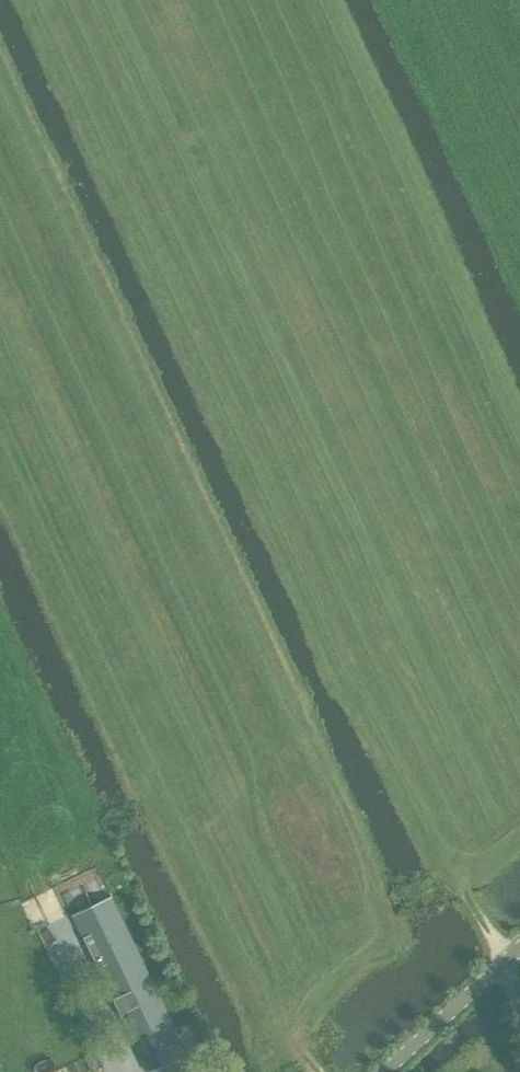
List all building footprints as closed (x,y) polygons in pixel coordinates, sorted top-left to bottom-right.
[(72,914),(148,1071),(150,1071),(188,1054),(113,896),(112,895),(72,914)]
